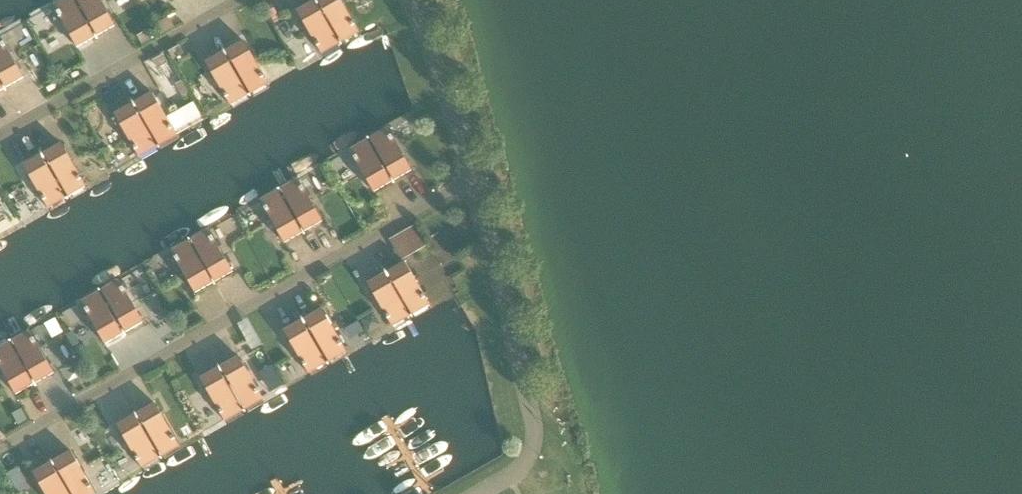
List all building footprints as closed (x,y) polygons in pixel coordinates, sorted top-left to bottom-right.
[(45,12),(69,55),(93,42),(69,0),(68,0),(45,12)] [(93,42),(116,28),(100,0),(69,0),(93,42)] [(310,3),(333,45),(357,32),(339,0),(315,0),(310,3)] [(310,3),(286,16),(310,58),(333,45),(310,3)] [(160,35),(169,29),(163,19),(154,25),(160,35)] [(0,42),(0,92),(2,96),(26,83),(2,40),(0,42)] [(241,42),(218,56),(241,98),(265,85),(241,42)] [(153,61),(158,69),(168,63),(163,55),(153,61)] [(218,56),(194,69),(217,111),(241,98),(218,56)] [(150,91),(127,104),(150,147),(174,133),(150,91)] [(127,104),(103,117),(127,160),(150,147),(127,104)] [(388,136),(365,149),(388,191),(412,178),(388,136)] [(60,144),(37,158),(60,200),(84,187),(60,144)] [(365,149),(341,162),(365,204),(388,191),(365,149)] [(37,158),(13,171),(37,213),(60,200),(37,158)] [(302,186),(278,199),(302,241),(325,228),(302,186)] [(278,199),(254,212),(278,254),(302,241),(278,199)] [(428,246),(416,226),(405,233),(417,252),(428,246)] [(214,237),(190,250),(214,292),(237,279),(214,237)] [(190,250),(167,263),(190,305),(214,292),(190,250)] [(404,266),(381,279),(404,322),(428,308),(404,266)] [(381,279),(357,293),(381,335),(404,322),(381,279)] [(122,287),(98,300),(122,343),(146,329),(122,287)] [(98,300),(75,313),(98,356),(122,343),(98,300)] [(321,313),(297,326),(321,368),(345,355),(321,313)] [(297,326),(274,339),(297,381),(321,368),(297,326)] [(74,331),(67,335),(73,347),(80,343),(74,331)] [(32,337),(8,350),(32,393),(55,379),(32,337)] [(0,355),(0,391),(8,406),(32,393),(8,350),(0,355)] [(237,360),(213,373),(237,416),(261,402),(237,360)] [(213,373),(190,386),(213,429),(237,416),(213,373)] [(153,408),(129,421),(153,464),(176,451),(153,408)] [(129,421),(105,435),(129,477),(153,464),(129,421)] [(47,469),(61,493),(92,493),(71,456),(47,469)] [(23,482),(30,493),(61,493),(47,469),(23,482)]
